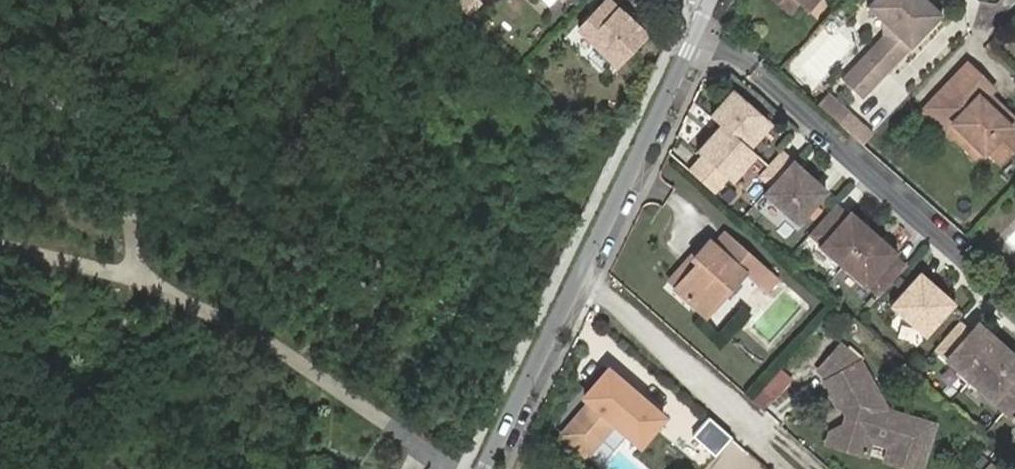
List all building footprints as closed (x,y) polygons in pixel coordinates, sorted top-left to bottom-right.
[(548,8),(556,0),(539,0),(548,8)] [(786,9),(793,0),(805,10),(812,0),(774,0),(786,9)] [(875,43),(839,83),(860,103),(942,18),(923,0),(873,0),(864,9),(878,24),(875,43)] [(643,36),(606,1),(577,30),(615,66),(643,36)] [(989,105),(984,110),(974,100),(978,95),(986,87),(961,64),(924,103),(950,128),(950,130),(949,142),(964,155),(980,150),(993,162),(1014,138),(1006,130),(1006,122),(989,105)] [(746,149),(767,125),(731,93),(710,117),(719,125),(695,151),(700,155),(687,171),(713,193),(726,178),(731,183),(754,156),(746,149)] [(827,93),(819,103),(862,140),(870,130),(827,93)] [(984,110),(989,105),(978,95),(974,100),(984,110)] [(942,139),(950,130),(950,128),(924,103),(915,113),(942,139)] [(797,224),(824,193),(813,184),(815,181),(792,161),(781,151),(758,177),(769,187),(762,195),(797,224)] [(904,263),(893,254),(895,252),(848,210),(846,212),(835,202),(807,234),(818,244),(816,246),(863,288),(865,285),(876,295),(904,263)] [(698,262),(676,289),(705,316),(742,278),(754,289),(755,288),(764,297),(777,283),(724,233),(715,242),(709,237),(692,256),(698,262)] [(692,256),(669,283),(676,289),(698,262),(692,256)] [(923,336),(953,302),(917,271),(887,305),(923,336)] [(975,322),(968,330),(957,320),(932,348),(1014,422),(1014,357),(975,322)] [(831,379),(861,363),(843,347),(821,371),(831,379)] [(831,379),(829,388),(839,407),(844,408),(849,416),(846,426),(831,433),(832,444),(871,454),(876,440),(876,438),(869,431),(871,421),(882,415),(884,414),(888,412),(887,410),(894,407),(889,398),(883,401),(861,363),(831,379)] [(593,399),(565,432),(589,452),(617,420),(642,442),(666,414),(611,367),(587,394),(593,399)] [(926,468),(937,427),(927,421),(888,412),(884,414),(882,415),(871,421),(869,431),(876,438),(876,440),(895,445),(891,459),(926,468)] [(728,434),(709,417),(699,429),(718,446),(728,434)] [(696,432),(686,443),(705,460),(716,449),(696,432)]
